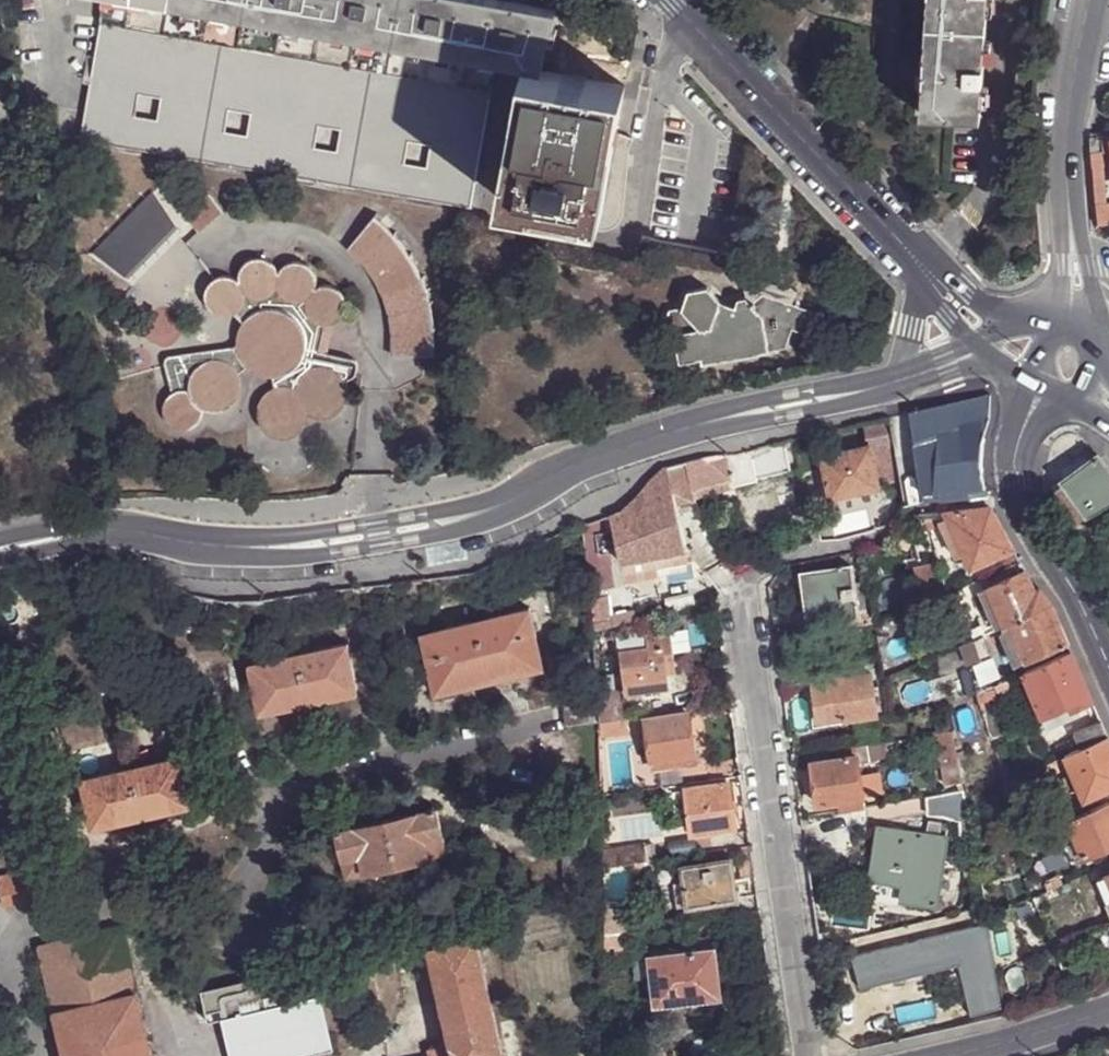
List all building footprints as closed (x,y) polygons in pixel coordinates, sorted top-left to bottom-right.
[(524,70),(524,68),(543,70),(546,44),(551,44),(557,12),(525,5),(508,3),(493,0),(130,0),(524,70)] [(922,113),(982,117),(988,0),(929,0),(922,113)] [(99,46),(82,140),(472,207),(489,110),(99,46)] [(626,87),(543,70),(524,68),(524,70),(501,201),(593,216),(602,217),(611,170),(616,138),(626,87)] [(1102,153),(1108,152),(1108,135),(1099,137),(1102,153)] [(1089,139),(1089,155),(1102,153),(1099,137),(1089,139)] [(625,140),(616,138),(611,170),(626,174),(630,155),(636,139),(625,140)] [(1095,228),(1108,225),(1108,212),(1108,207),(1102,153),(1089,155),(1089,167),(1095,228)] [(626,174),(611,170),(602,217),(593,216),(590,228),(606,231),(609,231),(615,229),(618,222),(626,174)] [(135,207),(93,250),(127,273),(178,223),(153,190),(135,207)] [(199,231),(222,214),(207,194),(184,211),(199,231)] [(396,353),(439,354),(440,332),(436,305),(427,279),(415,255),(400,233),(380,213),(353,248),(355,250),(371,267),(383,286),(392,307),(396,330),(396,353)] [(246,264),(242,270),(241,275),(242,279),(240,278),(237,277),(234,276),(228,275),(222,276),(219,277),(215,280),(211,284),(210,288),(208,292),(208,299),(209,304),(213,309),(218,314),(221,315),(225,316),(227,316),(230,316),(234,315),(239,313),(245,321),(244,325),(241,332),(241,333),(239,336),(239,340),(239,346),(172,355),(170,356),(168,358),(167,363),(168,367),(174,392),(169,398),(166,407),(168,418),(170,421),(173,424),(175,426),(179,428),(185,429),(190,429),(196,426),(200,424),(205,419),(206,411),(207,409),(211,409),(216,410),(222,410),(229,407),(236,403),(241,398),(243,393),(245,385),(244,372),(249,367),(254,370),(262,374),(268,375),(277,377),(276,388),(274,389),(272,390),(267,396),(266,396),(262,402),(261,407),(262,416),(266,426),(268,429),(271,431),(274,434),(276,435),(286,438),(294,437),(304,432),(308,428),(312,422),(314,415),(320,416),(325,417),(329,417),(333,416),(336,415),(340,414),(345,410),(349,403),(350,400),(352,397),(351,392),(352,390),(351,388),(350,380),(357,377),(360,374),(361,370),(361,368),(362,363),(361,361),(360,359),(356,358),(347,356),(323,349),(329,325),(338,323),(344,319),(347,315),(350,308),(350,303),(349,298),(345,291),(339,286),(333,284),(327,284),(323,285),(320,287),(320,284),(320,281),(320,277),(318,272),(316,268),(312,265),(304,261),(295,261),(290,263),(286,267),(284,269),(282,273),(279,267),(278,264),(273,259),(268,257),(265,256),(262,257),(259,257),(254,257),(249,260),(246,264)] [(809,324),(816,301),(766,286),(752,296),(747,289),(740,294),(738,300),(723,296),(710,280),(691,280),(686,298),(671,297),(667,313),(680,321),(684,351),(705,347),(706,352),(791,338),(796,320),(809,324)] [(890,416),(868,420),(872,438),(877,437),(879,446),(874,447),(872,448),(879,484),(900,480),(901,487),(897,504),(989,497),(987,486),(982,461),(983,441),(991,418),(992,395),(890,416)] [(737,454),(726,455),(732,479),(734,485),(755,480),(793,471),(787,438),(771,442),(755,447),(737,454)] [(879,484),(872,448),(824,457),(832,497),(849,494),(857,492),(880,488),(879,484)] [(707,457),(686,463),(692,488),(732,479),(726,455),(707,457)] [(1108,505),(1108,468),(1100,456),(1064,481),(1066,484),(1088,517),(1108,505)] [(635,500),(623,507),(628,517),(613,525),(624,575),(657,569),(656,565),(687,560),(692,553),(686,547),(678,503),(694,499),(692,488),(686,463),(665,467),(649,480),(635,500)] [(732,479),(692,488),(694,499),(734,489),(734,485),(732,479)] [(1078,523),(1088,517),(1066,484),(1056,492),(1078,523)] [(992,508),(948,511),(950,516),(967,554),(972,565),(1005,553),(1015,549),(992,508)] [(956,559),(967,554),(950,516),(939,520),(956,559)] [(582,523),(586,569),(612,564),(601,517),(589,522),(582,523)] [(1022,562),(1015,549),(1005,553),(1007,558),(966,575),(971,584),(1022,562)] [(859,613),(856,599),(852,565),(804,572),(809,611),(836,606),(837,616),(859,613)] [(1036,592),(1027,572),(990,586),(1008,623),(1014,621),(1053,603),(1047,597),(1041,589),(1036,592)] [(588,598),(592,631),(613,627),(610,595),(588,598)] [(865,597),(856,599),(859,613),(868,612),(865,597)] [(1061,622),(1053,603),(1014,621),(1029,659),(1069,642),(1061,622)] [(810,621),(837,616),(836,606),(809,611),(810,621)] [(542,662),(531,608),(423,633),(435,686),(432,687),(434,693),(545,667),(544,661),(542,662)] [(966,642),(979,636),(974,626),(967,609),(955,615),(966,642)] [(979,636),(989,632),(985,621),(974,626),(979,636)] [(644,691),(669,688),(668,675),(674,674),(668,629),(618,636),(625,694),(644,691)] [(999,654),(989,632),(979,636),(987,659),(999,654)] [(987,659),(979,636),(966,642),(973,660),(975,664),(977,663),(987,659)] [(973,660),(966,642),(958,646),(965,664),(973,660)] [(357,691),(347,643),(249,664),(259,712),(357,691)] [(965,664),(958,646),(939,655),(942,673),(965,664)] [(1091,692),(1073,652),(1026,673),(1028,680),(1045,718),(1071,706),(1074,711),(1094,701),(1091,692)] [(999,654),(987,659),(977,663),(986,684),(1008,674),(999,654)] [(963,673),(967,687),(977,684),(973,671),(963,673)] [(818,705),(875,697),(872,673),(814,681),(818,705)] [(1028,680),(1026,673),(1000,683),(1003,691),(1028,680)] [(668,675),(669,688),(644,691),(646,699),(677,695),(674,674),(668,675)] [(979,693),(977,684),(967,687),(970,697),(979,693)] [(597,692),(598,722),(601,721),(622,718),(617,689),(597,692)] [(878,715),(875,697),(818,705),(819,720),(844,716),(845,720),(878,715)] [(597,718),(595,698),(565,705),(568,726),(597,718)] [(1076,716),(1074,711),(1071,706),(1045,718),(1049,728),(1076,716)] [(652,761),(691,755),(695,754),(689,714),(646,720),(652,761)] [(622,718),(601,721),(604,733),(628,729),(626,717),(622,718)] [(1103,722),(1077,734),(1083,750),(1108,738),(1108,734),(1103,722)] [(966,783),(955,731),(939,734),(948,786),(966,783)] [(1083,750),(1068,756),(1087,801),(1108,792),(1108,791),(1106,783),(1108,782),(1108,738),(1083,750)] [(868,745),(858,747),(838,750),(839,758),(812,762),(819,804),(842,800),(865,796),(862,776),(860,762),(871,759),(868,745)] [(692,763),(691,755),(652,761),(653,768),(692,763)] [(83,785),(92,828),(194,804),(183,762),(185,761),(184,756),(80,781),(81,785),(83,785)] [(1036,782),(1032,772),(1021,777),(1024,787),(1036,782)] [(879,774),(862,776),(865,796),(883,793),(879,774)] [(730,778),(685,784),(686,791),(731,786),(730,778)] [(749,828),(742,781),(736,782),(742,828),(747,828),(749,828)] [(685,784),(663,787),(664,799),(674,797),(677,819),(690,818),(692,835),(736,829),(731,786),(686,791),(685,784)] [(967,791),(927,797),(929,815),(941,816),(950,818),(960,823),(963,822),(961,807),(970,805),(969,800),(967,791)] [(865,796),(842,800),(843,809),(867,805),(865,796)] [(1070,821),(1086,857),(1108,847),(1108,804),(1070,821)] [(962,845),(978,844),(970,805),(961,807),(963,822),(960,823),(962,845)] [(430,857),(446,853),(436,808),(337,830),(347,876),(363,872),(379,868),(397,864),(415,860),(430,857)] [(907,868),(905,884),(903,901),(939,906),(949,837),(941,836),(943,825),(930,823),(928,834),(880,827),(874,863),(907,868)] [(602,849),(603,865),(636,861),(650,859),(657,858),(654,841),(602,849)] [(731,847),(706,851),(708,862),(731,859),(733,858),(731,847)] [(708,862),(682,865),(685,881),(674,882),(677,906),(737,898),(731,859),(708,862)] [(872,879),(905,884),(907,868),(874,863),(872,879)] [(39,866),(0,875),(0,882),(5,901),(46,892),(39,866)] [(1099,879),(1108,902),(1108,875),(1099,879)] [(603,900),(604,932),(621,930),(634,928),(637,928),(635,899),(603,900)] [(892,981),(960,966),(971,1019),(1005,1011),(999,971),(988,909),(973,912),(976,928),(852,957),(857,978),(889,971),(892,981)] [(121,925),(39,944),(65,1055),(153,1055),(121,925)] [(395,969),(434,960),(430,947),(433,947),(429,928),(366,943),(372,966),(390,962),(392,970),(395,969)] [(634,928),(621,930),(623,940),(623,944),(635,944),(634,928)] [(604,932),(604,942),(623,940),(621,930),(604,932)] [(434,960),(451,1040),(430,1045),(432,1055),(504,1055),(477,936),(433,947),(430,947),(434,960)] [(690,1000),(722,996),(716,947),(649,954),(652,977),(656,1003),(690,1000)] [(636,979),(652,977),(649,954),(633,956),(636,979)] [(396,976),(395,969),(392,970),(390,962),(372,966),(375,980),(396,976)] [(202,992),(205,1004),(219,1001),(223,1019),(221,1020),(229,1055),(272,1055),(317,1046),(320,1054),(332,1051),(320,997),(326,996),(319,965),(202,992)] [(860,989),(892,981),(889,971),(857,978),(860,989)] [(723,1009),(722,996),(690,1000),(691,1012),(723,1009)] [(320,1054),(317,1046),(272,1055),(310,1055),(320,1054)]
